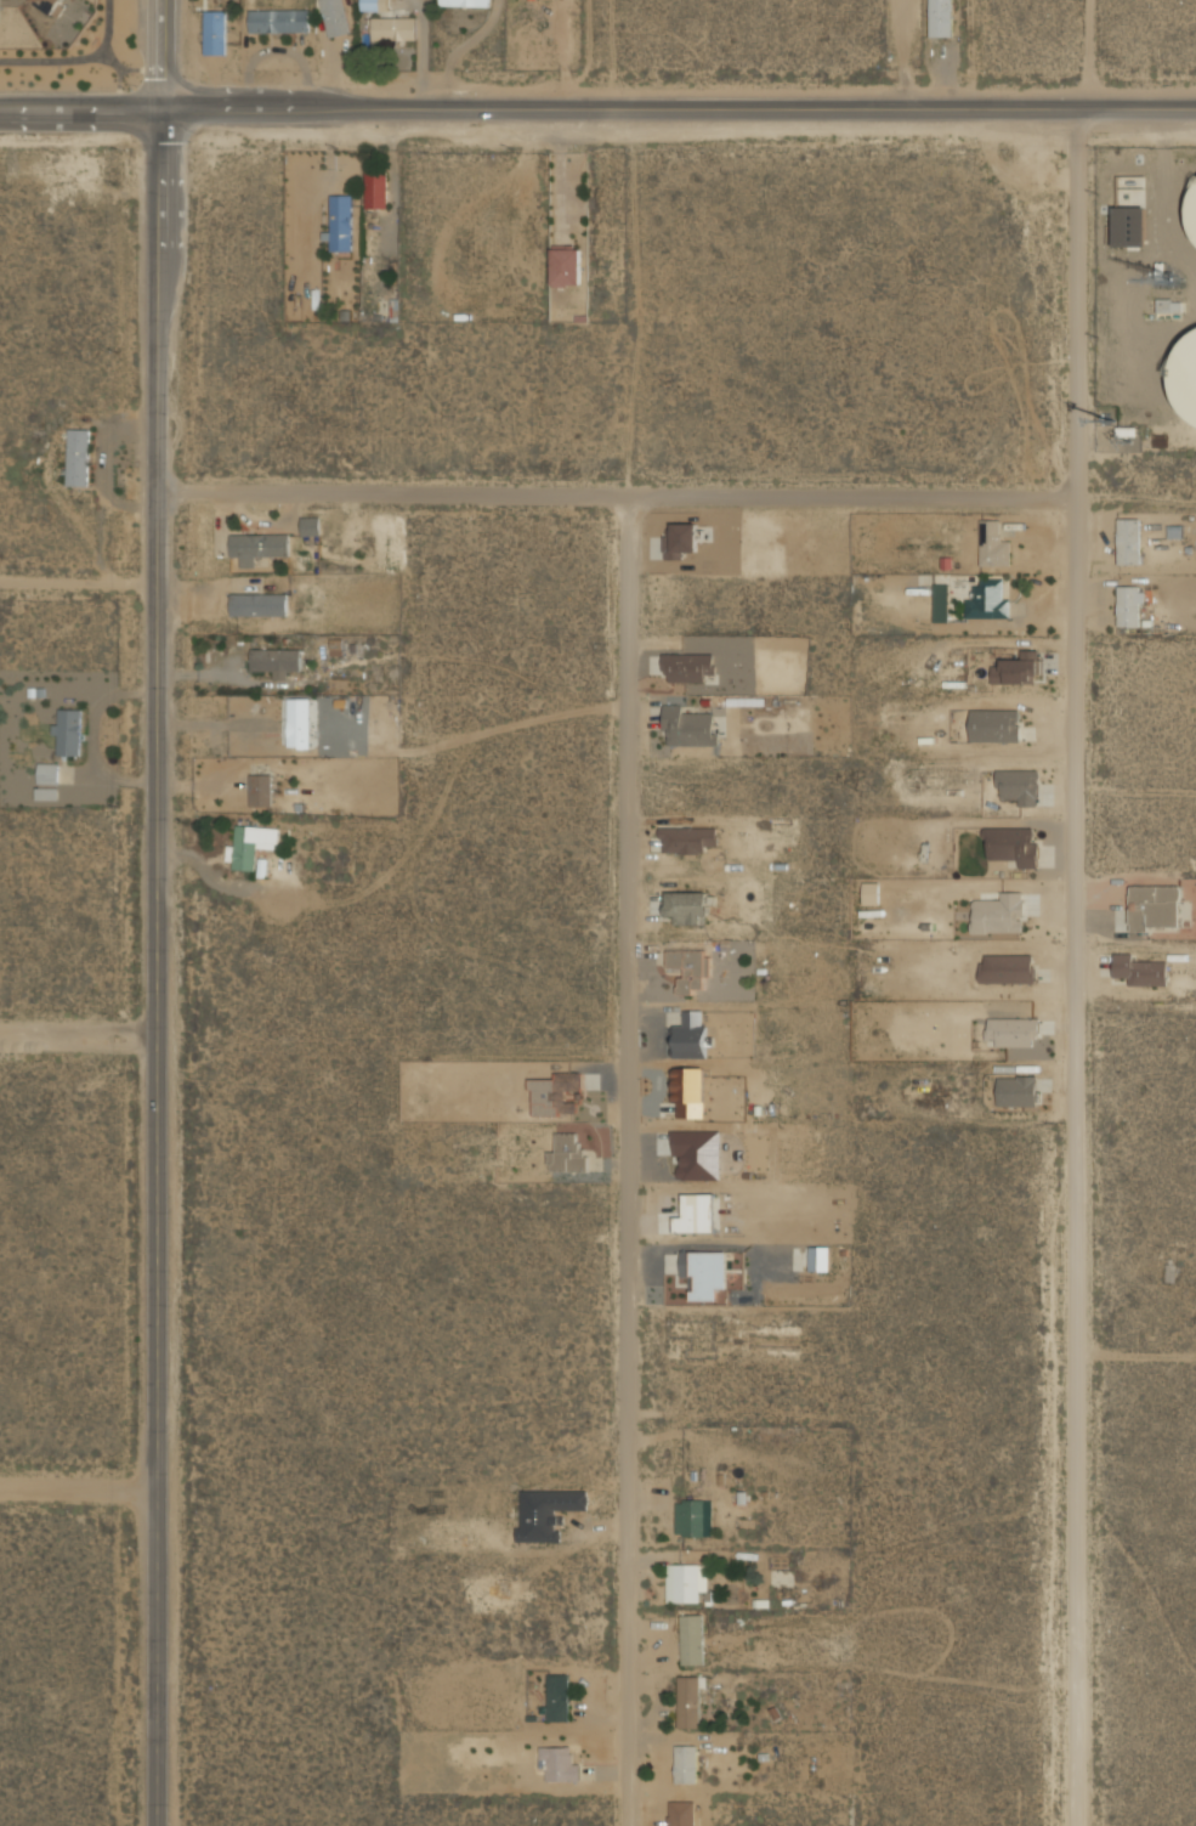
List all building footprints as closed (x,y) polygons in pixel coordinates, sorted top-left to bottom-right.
[(53,13),(63,0),(32,0),(53,13)] [(351,33),(345,0),(321,0),(328,36),(351,33)] [(358,9),(379,9),(379,0),(358,0),(358,9)] [(952,36),(953,0),(930,0),(929,36),(952,36)] [(249,9),(249,32),(307,32),(307,9),(249,9)] [(226,53),(226,10),(205,10),(205,53),(226,53)] [(372,39),(416,39),(416,16),(372,16),(372,39)] [(386,169),(365,169),(365,209),(386,209),(386,169)] [(329,193),(329,251),(352,251),(352,193),(329,193)] [(1115,246),(1146,246),(1145,207),(1115,208),(1115,246)] [(552,247),(552,286),(580,286),(580,247),(552,247)] [(1181,312),(1181,298),(1157,298),(1157,312),(1181,312)] [(1195,432),(1195,329),(1171,333),(1185,434),(1195,432)] [(89,486),(89,428),(67,428),(67,486),(89,486)] [(301,535),(318,535),(318,515),(301,515),(301,535)] [(1140,564),(1140,516),(1117,516),(1117,564),(1140,564)] [(980,564),(1007,564),(1007,519),(980,519),(980,564)] [(697,556),(697,521),(671,521),(671,556),(697,556)] [(229,555),(240,555),(240,566),(255,566),(255,555),(289,555),(289,531),(229,532),(229,555)] [(977,590),(964,590),(965,617),(1009,616),(1008,577),(977,578),(977,590)] [(1139,624),(1139,584),(1117,584),(1117,624),(1139,624)] [(229,615),(287,615),(287,592),(229,592),(229,615)] [(704,635),(683,634),(683,653),(695,654),(695,641),(704,641),(704,635)] [(330,638),(331,655),(343,655),(343,638),(330,638)] [(300,648),(250,648),(250,669),(273,669),(273,679),(288,679),(288,668),(300,668),(300,648)] [(1038,684),(1038,650),(1022,650),(1022,660),(993,660),(992,683),(1038,684)] [(714,652),(663,652),(663,682),(714,682),(714,652)] [(287,747),(311,747),(311,696),(287,696),(287,747)] [(699,703),(665,703),(665,745),(715,745),(715,713),(699,713),(699,703)] [(81,706),(55,706),(55,754),(81,754),(81,706)] [(1019,710),(971,709),(971,742),(1019,742),(1019,710)] [(36,798),(58,798),(58,762),(38,761),(36,798)] [(1039,770),(998,769),(998,798),(1019,798),(1019,806),(1038,806),(1039,770)] [(249,805),(272,805),(272,771),(249,771),(249,805)] [(254,869),(255,847),(278,848),(279,825),(236,824),(234,844),(227,844),(226,860),(232,860),(232,869),(254,869)] [(1038,826),(987,826),(986,858),(1019,858),(1019,867),(1038,867),(1038,826)] [(664,853),(705,853),(704,846),(717,846),(717,827),(659,828),(659,838),(663,838),(664,853)] [(862,905),(879,905),(879,882),(863,882),(862,905)] [(1179,886),(1129,884),(1129,931),(1179,931),(1179,886)] [(708,891),(664,891),(664,915),(676,915),(676,925),(708,925),(708,891)] [(1039,915),(1039,892),(1000,893),(1001,899),(973,899),(973,933),(1023,932),(1023,915),(1039,915)] [(679,994),(707,994),(707,949),(668,949),(667,966),(679,967),(679,994)] [(980,954),(980,983),(1035,983),(1035,954),(980,954)] [(1127,985),(1167,985),(1167,956),(1113,956),(1113,977),(1127,977),(1127,985)] [(676,1057),(706,1058),(707,1024),(702,1024),(702,1010),(683,1010),(683,1025),(676,1025),(676,1057)] [(1032,1047),(1032,1037),(1039,1037),(1039,1019),(987,1018),(987,1039),(997,1039),(996,1047),(1032,1047)] [(675,1068),(676,1118),(705,1117),(704,1067),(675,1068)] [(998,1104),(1037,1104),(1037,1075),(998,1075),(998,1104)] [(551,1170),(600,1171),(600,1158),(586,1158),(586,1144),(574,1144),(574,1131),(552,1131),(551,1170)] [(713,1193),(682,1193),(683,1217),(673,1217),(673,1232),(713,1232),(713,1193)] [(828,1246),(809,1247),(809,1271),(829,1271),(828,1246)] [(725,1289),(726,1251),(681,1251),(681,1277),(690,1277),(690,1300),(716,1300),(716,1289),(725,1289)] [(588,1510),(588,1490),(522,1489),(521,1528),(517,1528),(516,1541),(561,1542),(561,1524),(554,1524),(554,1510),(588,1510)] [(675,1537),(704,1537),(704,1499),(675,1499),(675,1537)] [(665,1602),(698,1602),(698,1590),(707,1590),(707,1564),(665,1564),(665,1602)] [(703,1663),(703,1613),(680,1613),(680,1663),(703,1663)] [(548,1722),(569,1722),(569,1674),(548,1674),(548,1722)] [(678,1728),(703,1728),(703,1674),(678,1674),(678,1728)] [(696,1745),(675,1745),(675,1783),(696,1783),(696,1745)] [(583,1781),(583,1758),(569,1758),(569,1746),(542,1746),(542,1781),(583,1781)] [(695,1799),(668,1799),(668,1825),(695,1825),(695,1799)]
